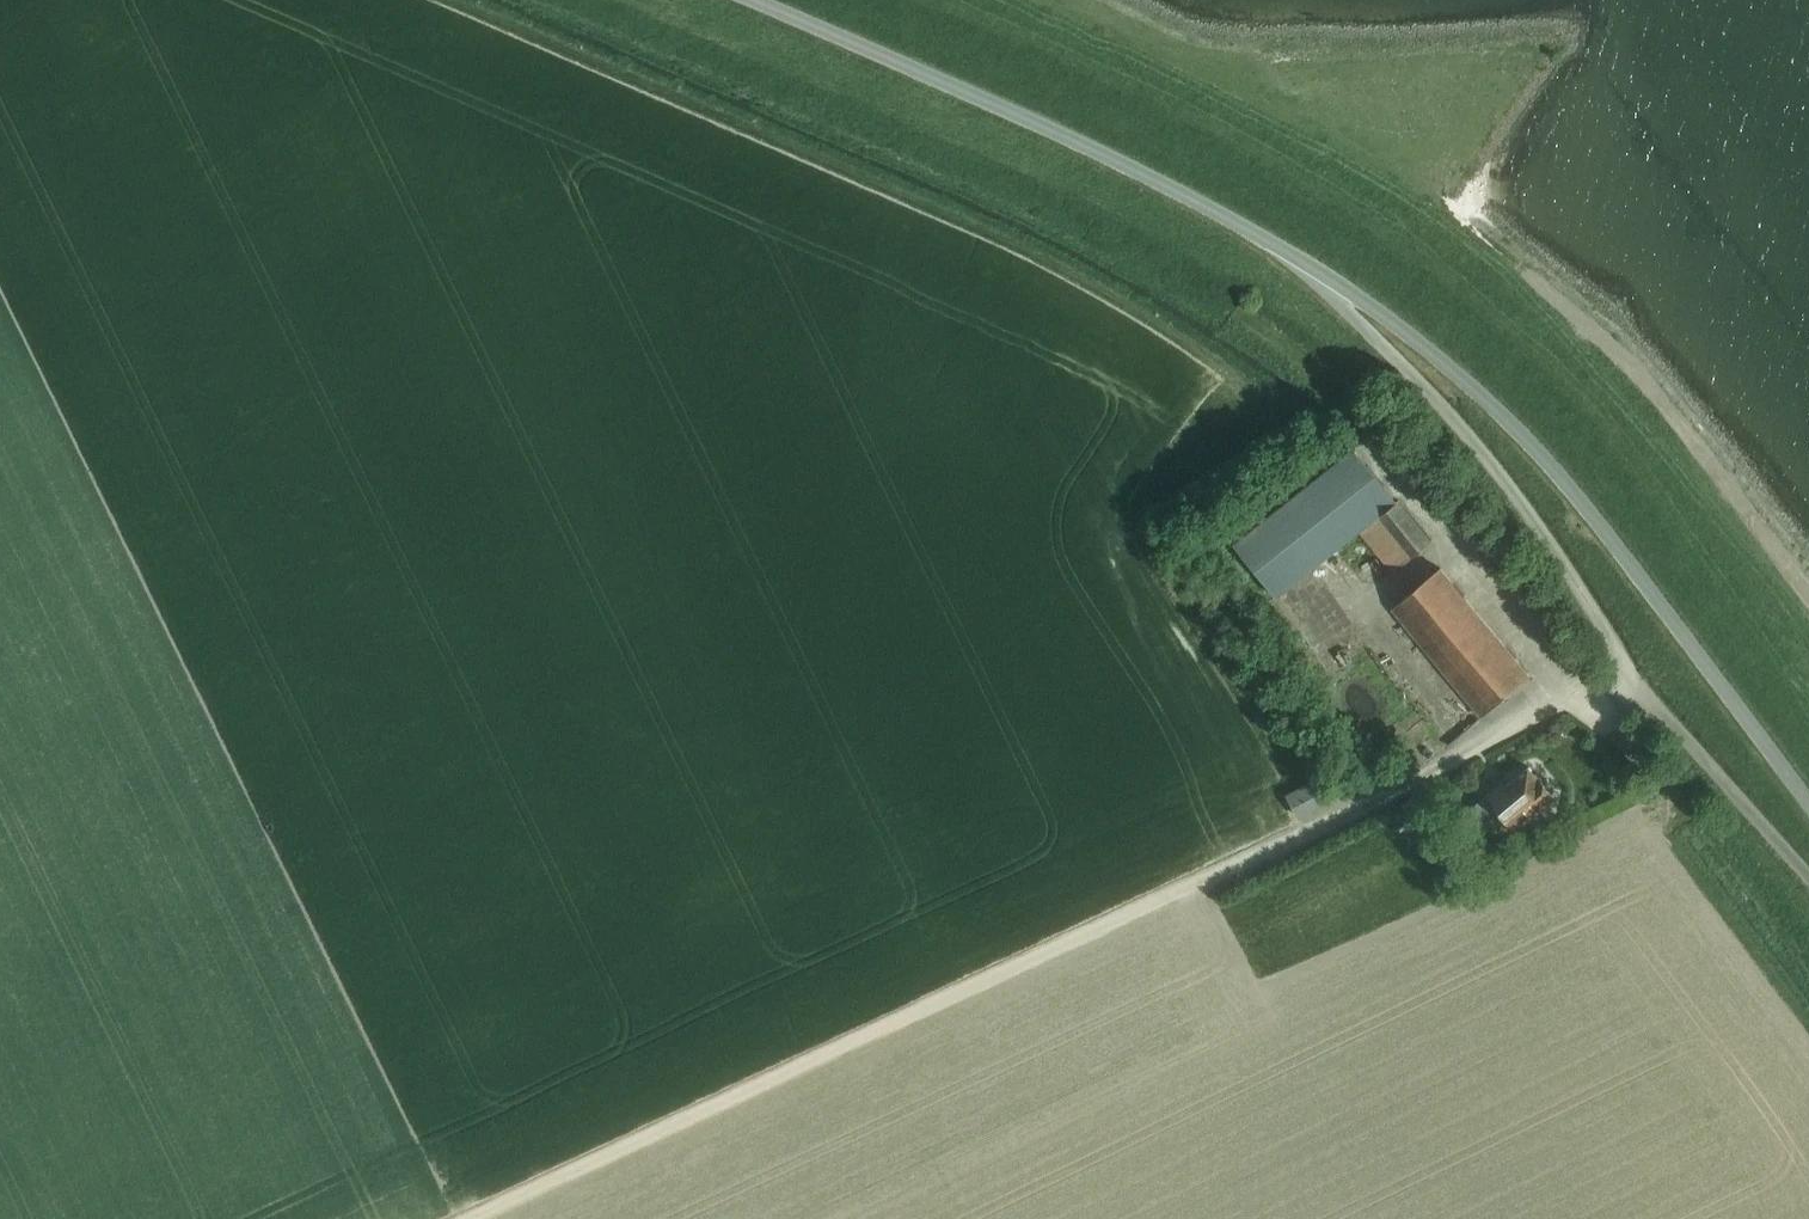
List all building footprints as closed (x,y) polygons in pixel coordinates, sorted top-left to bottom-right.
[(1396,500),(1354,448),(1235,544),(1276,596),(1359,529),(1393,571),(1432,539),(1398,498),(1396,500)] [(1483,715),(1532,674),(1442,566),(1392,608),(1483,715)] [(1450,746),(1439,732),(1418,749),(1428,763),(1450,746)] [(1545,803),(1556,794),(1554,792),(1555,786),(1548,777),(1542,778),(1540,775),(1539,776),(1530,765),(1506,786),(1502,781),(1489,793),(1489,794),(1467,813),(1481,829),(1500,812),(1502,813),(1504,811),(1518,827),(1529,817),(1535,824),(1539,824),(1550,814),(1551,810),(1545,803)] [(1301,817),(1325,804),(1312,780),(1287,793),(1301,817)]
